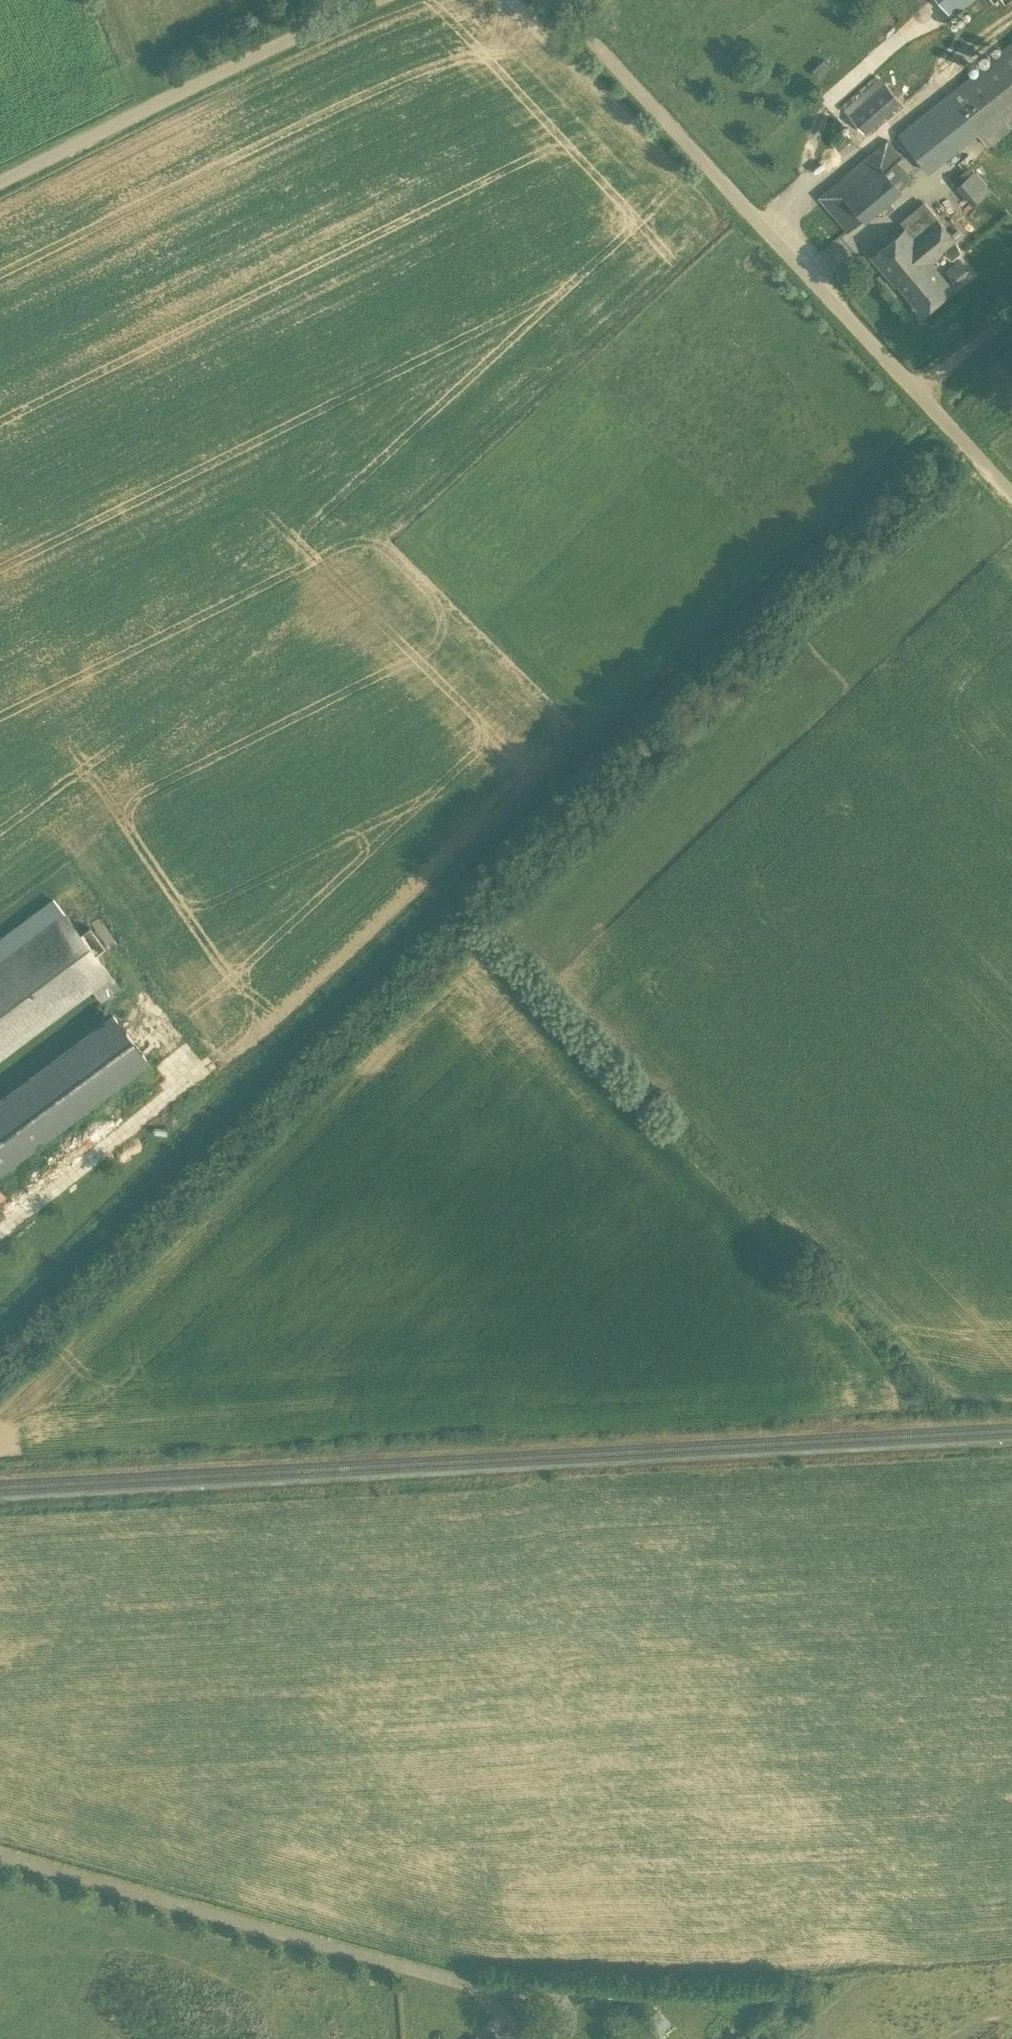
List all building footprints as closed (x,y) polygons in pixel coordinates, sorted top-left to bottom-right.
[(952,15),(971,0),(940,0),(952,15)] [(898,133),(925,167),(975,128),(988,144),(1011,124),(1011,42),(898,133)] [(884,82),(849,114),(870,137),(906,106),(884,82)] [(831,140),(838,149),(850,139),(844,131),(831,140)] [(866,220),(902,189),(900,187),(916,173),(888,140),(820,197),(838,217),(832,223),(837,229),(843,224),(848,230),(864,217),(866,220)] [(978,168),(958,184),(975,205),(995,189),(978,168)] [(898,284),(922,313),(953,287),(933,262),(944,253),(952,258),(962,250),(958,242),(954,237),(925,202),(902,221),(907,227),(871,256),(896,285),(898,284)] [(112,974),(95,952),(104,945),(89,925),(79,932),(63,911),(52,897),(0,936),(0,1058),(112,974)] [(148,1060),(112,1012),(0,1097),(0,1172),(148,1060)] [(9,1195),(0,1188),(0,1205),(9,1195)] [(657,2009),(644,2021),(658,2035),(671,2023),(657,2009)] [(496,2030),(487,2038),(503,2038),(496,2030)]
